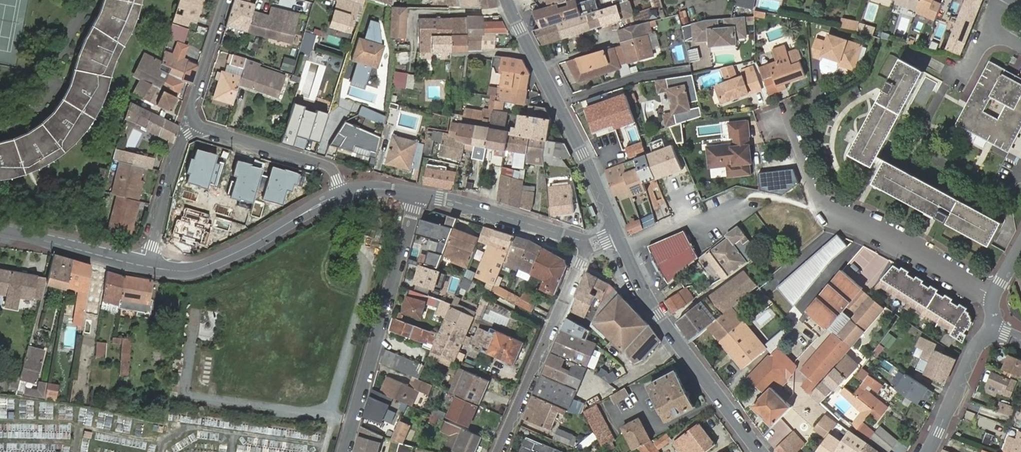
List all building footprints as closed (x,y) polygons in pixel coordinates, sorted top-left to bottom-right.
[(1,180),(4,180),(10,179),(14,178),(19,177),(23,175),(28,174),(33,172),(38,170),(42,168),(46,166),(51,163),(55,161),(58,159),(62,156),(66,153),(71,150),(75,146),(79,142),(82,138),(85,135),(88,132),(91,128),(93,125),(95,122),(98,118),(99,116),(101,112),(104,107),(106,102),(107,99),(109,95),(110,92),(111,88),(112,85),(113,81),(114,78),(115,74),(116,70),(116,67),(117,64),(118,62),(119,58),(120,56),(121,54),(122,51),(124,48),(126,46),(128,42),(130,38),(132,34),(134,29),(136,25),(137,22),(139,18),(140,15),(141,10),(142,5),(143,0),(105,0),(104,2),(103,5),(102,8),(101,9),(101,11),(100,13),(99,15),(99,16),(98,17),(97,19),(95,22),(93,25),(92,28),(90,31),(88,34),(87,37),(85,41),(84,45),(83,48),(82,52),(81,55),(80,57),(79,61),(78,63),(78,65),(77,69),(76,73),(76,76),(74,79),(73,82),(73,85),(71,88),(70,91),(69,93),(67,96),(65,100),(63,103),(60,107),(53,114),(48,120),(44,123),(38,127),(34,130),(27,134),(22,136),(17,138),(13,139),(8,141),(3,142),(0,142),(0,180),(1,180)] [(177,8),(183,10),(182,16),(175,13),(172,22),(177,24),(187,27),(189,22),(196,24),(203,0),(179,0),(177,8)] [(230,16),(249,21),(252,12),(255,3),(248,1),(248,0),(235,0),(230,16)] [(450,9),(456,7),(455,0),(425,0),(425,8),(450,9)] [(456,7),(466,8),(481,8),(496,7),(495,0),(455,0),(456,7)] [(525,14),(533,30),(558,23),(587,14),(600,11),(596,0),(589,0),(574,4),(573,0),(549,7),(541,9),(525,14)] [(740,6),(752,9),(754,0),(741,0),(740,6)] [(980,0),(963,0),(947,45),(962,50),(980,0)] [(359,7),(346,3),(344,10),(336,7),(330,26),(351,33),(359,7)] [(631,11),(629,4),(616,7),(616,10),(617,14),(631,11)] [(405,39),(407,7),(391,7),(390,38),(405,39)] [(297,17),(271,8),(268,17),(262,37),(289,45),(297,17)] [(610,12),(609,8),(600,11),(587,14),(592,31),(613,24),(617,23),(614,11),(610,12)] [(678,11),(681,24),(688,22),(684,10),(678,11)] [(226,27),(246,33),(262,37),(268,17),(252,12),(249,21),(230,16),(226,27)] [(657,19),(656,12),(644,15),(645,18),(641,19),(640,16),(633,18),(635,25),(657,19)] [(563,39),(592,31),(587,14),(558,23),(563,39)] [(466,17),(466,18),(467,33),(481,33),(495,33),(508,33),(503,23),(482,23),(482,16),(466,17)] [(732,18),(706,20),(694,23),(696,41),(711,40),(712,45),(738,42),(737,37),(747,36),(745,17),(732,18)] [(451,19),(451,51),(467,51),(467,35),(467,33),(466,18),(451,19)] [(434,52),(451,51),(451,19),(420,21),(419,52),(434,52)] [(378,23),(369,20),(364,39),(359,38),(351,61),(377,69),(384,46),(381,45),(378,23)] [(632,27),(634,27),(632,20),(621,23),(623,30),(632,27)] [(842,29),(858,32),(861,24),(845,21),(842,29)] [(541,46),(563,39),(558,23),(533,30),(541,46)] [(621,30),(625,43),(650,35),(647,24),(634,27),(632,27),(623,30),(621,30)] [(186,30),(171,26),(168,35),(167,39),(183,43),(183,41),(186,30)] [(948,33),(936,28),(931,40),(935,42),(937,38),(945,42),(948,33)] [(302,51),(313,53),(317,33),(306,31),(302,51)] [(467,35),(467,51),(481,51),(481,48),(481,39),(481,35),(477,34),(467,35)] [(830,75),(835,74),(840,70),(842,66),(855,71),(863,46),(834,35),(832,34),(829,42),(818,38),(815,47),(816,57),(822,58),(822,59),(820,63),(820,69),(825,73),(830,75)] [(657,60),(650,35),(625,43),(626,46),(621,47),(618,48),(623,63),(630,61),(632,67),(657,60)] [(697,47),(686,48),(688,61),(698,60),(697,47)] [(769,95),(788,88),(785,83),(806,75),(800,59),(802,59),(799,49),(788,53),(786,47),(774,51),(778,63),(759,69),(769,95)] [(579,59),(572,62),(582,82),(624,68),(623,63),(618,48),(579,59)] [(197,65),(163,52),(160,63),(158,70),(168,75),(184,81),(188,83),(191,84),(197,65)] [(141,80),(152,59),(145,55),(135,77),(141,80)] [(246,60),(230,55),(227,65),(243,70),(246,60)] [(497,72),(500,72),(502,56),(492,57),(490,66),(493,66),(497,72)] [(530,72),(524,59),(511,56),(502,56),(500,72),(502,73),(500,86),(527,89),(530,72)] [(899,56),(848,151),(872,164),(924,70),(899,56)] [(158,70),(160,63),(152,59),(141,80),(134,94),(142,98),(149,85),(160,90),(168,75),(158,70)] [(296,61),(287,59),(283,70),(292,73),(296,61)] [(259,68),(260,65),(255,63),(246,60),(243,70),(240,78),(238,86),(278,98),(285,77),(259,68)] [(1020,127),(1020,77),(1005,68),(988,60),(955,123),(987,140),(990,135),(1011,146),(1020,127)] [(240,78),(243,70),(227,65),(224,73),(239,78),(240,78)] [(407,88),(409,72),(396,70),(394,86),(407,88)] [(728,86),(717,90),(723,107),(763,92),(756,75),(753,76),(751,71),(741,74),(743,80),(738,82),(734,71),(724,75),(728,86)] [(239,78),(224,73),(222,73),(214,99),(231,103),(239,78)] [(184,81),(168,75),(160,90),(177,98),(184,81)] [(694,76),(657,80),(660,92),(670,89),(676,112),(666,115),(669,128),(672,127),(703,117),(701,107),(691,109),(690,104),(700,101),(694,76)] [(149,85),(142,98),(170,112),(177,98),(160,90),(149,85)] [(527,89),(500,86),(497,85),(497,89),(496,92),(499,93),(498,100),(525,104),(527,89)] [(496,92),(497,89),(489,88),(488,95),(495,96),(496,92)] [(626,93),(603,101),(611,124),(615,122),(614,120),(633,113),(626,93)] [(638,102),(635,93),(630,95),(633,104),(638,102)] [(321,140),(330,110),(319,106),(318,110),(306,106),(307,103),(294,99),(279,143),(291,147),(295,135),(297,129),(309,133),(308,136),(321,140)] [(471,108),(468,119),(479,121),(477,130),(489,132),(493,110),(494,104),(495,101),(492,100),(488,99),(487,109),(481,108),(481,110),(471,108)] [(611,124),(603,101),(587,107),(597,130),(611,124)] [(130,103),(125,118),(129,120),(169,140),(174,142),(179,126),(175,124),(138,107),(130,103)] [(386,116),(361,106),(358,114),(383,126),(386,116)] [(526,116),(523,115),(521,115),(519,129),(513,128),(513,131),(506,130),(509,113),(501,112),(493,110),(489,132),(499,133),(509,135),(529,138),(546,141),(548,141),(552,120),(547,108),(537,106),(535,117),(528,116),(526,116)] [(381,139),(343,124),(329,146),(354,154),(356,147),(371,152),(369,158),(377,160),(381,139)] [(736,146),(709,149),(712,181),(751,176),(750,166),(752,166),(747,125),(731,127),(733,141),(736,141),(736,146)] [(474,144),(477,130),(460,127),(458,134),(457,140),(465,141),(465,143),(474,144)] [(137,148),(142,132),(131,128),(126,145),(137,148)] [(308,136),(309,133),(297,129),(295,135),(307,138),(306,140),(320,144),(321,140),(308,136)] [(489,132),(477,130),(474,144),(476,145),(475,151),(483,152),(484,146),(487,147),(489,132)] [(499,133),(489,132),(487,147),(497,148),(499,133)] [(448,138),(449,136),(431,133),(426,156),(434,158),(438,143),(442,143),(441,151),(443,151),(463,154),(464,149),(465,143),(465,141),(457,140),(448,138)] [(509,135),(499,133),(497,148),(496,154),(506,155),(507,150),(509,135)] [(419,142),(393,135),(385,164),(411,171),(419,142)] [(527,153),(529,138),(509,135),(507,150),(512,151),(511,159),(526,161),(527,158),(527,153)] [(545,164),(544,160),(544,156),(546,141),(529,138),(527,153),(527,158),(526,161),(545,164)] [(556,158),(558,143),(548,141),(546,141),(544,156),(556,158)] [(643,142),(624,149),(628,159),(646,152),(643,142)] [(674,144),(649,153),(625,162),(625,163),(633,189),(683,169),(674,144)] [(115,148),(112,158),(130,163),(142,166),(147,167),(152,168),(154,158),(115,148)] [(463,154),(443,151),(442,157),(461,160),(463,154)] [(884,160),(873,182),(929,212),(942,195),(884,160)] [(122,163),(113,193),(118,194),(134,199),(139,201),(141,193),(136,192),(139,183),(136,183),(137,180),(140,181),(143,168),(122,163)] [(625,163),(606,171),(616,196),(633,189),(625,163)] [(425,186),(436,188),(440,166),(428,165),(425,186)] [(436,188),(455,191),(457,175),(458,170),(440,166),(436,188)] [(525,176),(526,169),(512,167),(511,167),(510,174),(525,176)] [(513,185),(524,186),(525,176),(510,174),(504,174),(502,183),(513,185)] [(522,195),(523,189),(524,186),(513,185),(502,183),(501,193),(512,194),(522,195)] [(199,201),(199,188),(190,188),(189,201),(199,201)] [(236,189),(199,188),(199,201),(225,202),(230,204),(239,217),(250,209),(249,207),(259,199),(252,188),(241,196),(236,189)] [(521,207),(530,209),(532,205),(534,191),(523,189),(522,195),(521,204),(521,207)] [(572,192),(550,194),(553,215),(575,212),(572,192)] [(510,203),(521,207),(521,204),(522,195),(512,194),(501,193),(500,200),(510,203)] [(118,194),(108,229),(129,235),(139,201),(134,199),(118,194)] [(942,195),(929,212),(936,216),(935,218),(989,246),(1000,226),(942,195)] [(261,201),(259,199),(249,207),(250,209),(261,201)] [(439,269),(455,227),(459,219),(450,216),(447,227),(421,220),(410,261),(439,269)] [(644,229),(642,220),(628,226),(632,235),(644,229)] [(496,230),(485,226),(480,237),(479,239),(490,244),(496,230)] [(739,226),(727,233),(730,239),(708,254),(724,278),(752,258),(743,244),(749,240),(748,239),(743,231),(739,226)] [(480,237),(455,227),(444,256),(452,258),(454,262),(465,267),(468,268),(480,237)] [(748,227),(743,231),(748,239),(753,235),(748,227)] [(517,236),(496,230),(490,244),(476,277),(483,280),(488,282),(486,287),(492,291),(495,285),(500,275),(507,258),(517,236)] [(665,277),(669,284),(699,257),(685,230),(649,246),(653,253),(653,252),(655,256),(658,257),(665,271),(664,273),(666,277),(665,277)] [(534,241),(517,236),(507,258),(521,264),(522,261),(535,267),(545,247),(534,241)] [(837,236),(779,287),(795,306),(829,263),(850,244),(837,236)] [(190,242),(175,239),(172,252),(187,255),(190,242)] [(752,258),(758,254),(749,240),(743,244),(752,258)] [(567,260),(545,247),(535,267),(534,271),(547,277),(543,287),(557,294),(569,266),(567,260)] [(72,262),(53,257),(47,279),(46,282),(54,284),(66,288),(72,262)] [(91,268),(72,262),(66,288),(65,295),(68,296),(70,289),(78,292),(71,327),(82,329),(83,318),(86,302),(87,294),(87,290),(91,268)] [(683,329),(693,343),(709,329),(733,308),(767,279),(754,264),(751,266),(758,274),(758,275),(753,279),(745,270),(706,298),(679,323),(683,329)] [(412,279),(408,291),(425,296),(428,288),(441,292),(443,285),(447,273),(420,265),(415,280),(412,279)] [(895,265),(875,287),(880,290),(882,286),(954,331),(952,335),(964,342),(968,335),(965,333),(968,328),(970,330),(974,322),(970,312),(967,310),(969,308),(961,303),(960,306),(952,301),(954,299),(947,294),(945,297),(938,292),(939,290),(932,285),(931,288),(923,283),(925,281),(918,276),(916,278),(909,274),(910,271),(903,267),(902,269),(895,265)] [(47,279),(0,268),(0,292),(7,293),(4,305),(15,307),(17,296),(41,301),(44,289),(46,282),(47,279)] [(107,272),(91,268),(87,290),(104,295),(107,272)] [(864,290),(864,289),(842,270),(807,311),(829,330),(851,305),(864,290)] [(104,295),(121,300),(123,277),(107,272),(104,295)] [(603,299),(610,283),(588,272),(571,311),(586,318),(597,296),(603,299)] [(495,285),(492,291),(533,311),(536,306),(521,298),(499,287),(503,276),(500,275),(495,285)] [(149,304),(149,299),(152,282),(123,277),(121,300),(121,301),(149,304)] [(475,282),(465,277),(462,285),(461,287),(472,292),(476,283),(475,282)] [(51,291),(54,284),(46,282),(44,289),(51,291)] [(516,292),(523,295),(526,289),(519,286),(516,292)] [(523,295),(521,298),(536,306),(540,296),(526,289),(523,295)] [(884,307),(864,290),(851,305),(859,313),(840,335),(837,333),(805,369),(812,375),(803,386),(810,392),(884,307)] [(678,292),(665,301),(673,314),(687,305),(678,292)] [(612,340),(624,354),(626,353),(636,364),(647,357),(662,340),(651,326),(621,294),(599,315),(596,323),(612,340)] [(426,301),(408,297),(404,312),(421,317),(426,301)] [(460,299),(456,298),(453,306),(447,319),(447,320),(470,330),(475,317),(457,308),(459,303),(460,299)] [(121,301),(120,310),(151,314),(152,300),(149,299),(149,304),(121,301)] [(447,319),(453,306),(443,302),(442,302),(436,314),(440,316),(447,319)] [(475,317),(478,312),(459,303),(457,308),(475,317)] [(768,349),(733,308),(709,329),(744,370),(768,349)] [(399,318),(394,316),(390,328),(427,343),(435,346),(440,335),(432,331),(431,333),(398,320),(399,318)] [(582,325),(568,318),(563,329),(587,340),(591,330),(590,329),(582,325)] [(479,346),(477,349),(515,366),(525,342),(488,326),(481,341),(473,337),(471,342),(465,339),(470,330),(447,320),(443,327),(440,335),(435,346),(432,352),(455,362),(463,344),(473,349),(475,344),(479,346)] [(563,329),(553,352),(587,367),(597,344),(587,340),(563,329)] [(886,333),(880,344),(888,349),(895,337),(886,333)] [(956,338),(947,333),(942,341),(951,347),(956,338)] [(918,344),(926,348),(930,340),(922,336),(918,344)] [(98,338),(96,355),(105,357),(107,339),(98,338)] [(917,367),(946,382),(957,357),(942,350),(944,347),(930,340),(926,348),(917,367)] [(126,341),(124,363),(132,364),(134,342),(126,341)] [(786,374),(797,363),(780,347),(770,357),(786,374)] [(380,363),(413,377),(420,380),(426,367),(384,349),(380,363)] [(543,375),(578,389),(587,367),(553,352),(543,375)] [(1004,370),(1008,371),(1014,374),(1020,377),(1020,360),(1011,355),(1004,370)] [(786,374),(770,357),(750,378),(766,394),(786,374)] [(836,368),(812,394),(822,403),(825,405),(836,393),(847,379),(846,378),(857,367),(847,358),(837,369),(836,368)] [(25,359),(19,383),(25,384),(34,387),(38,371),(29,368),(31,361),(25,359)] [(40,364),(31,361),(29,368),(38,371),(40,364)] [(766,394),(753,407),(774,427),(792,407),(787,401),(791,396),(782,386),(796,371),(799,365),(797,363),(786,374),(766,394)] [(450,393),(480,406),(491,379),(461,367),(450,393)] [(1008,371),(1004,370),(1001,377),(994,373),(989,383),(987,387),(988,391),(994,394),(999,388),(1011,393),(1018,379),(1013,377),(1014,374),(1008,371)] [(877,412),(874,416),(882,423),(888,415),(885,413),(889,409),(884,404),(875,396),(870,391),(874,386),(879,392),(884,385),(867,371),(861,380),(869,386),(861,397),(869,405),(877,412)] [(582,415),(585,411),(582,400),(583,398),(576,395),(578,389),(543,375),(535,395),(561,406),(568,409),(577,413),(582,415)] [(393,398),(408,405),(413,406),(420,391),(430,396),(434,386),(420,380),(413,377),(408,387),(389,378),(382,393),(393,398)] [(682,382),(655,396),(668,421),(695,407),(682,382)] [(897,390),(910,398),(915,390),(903,382),(897,390)] [(19,383),(16,394),(17,395),(21,395),(25,384),(19,383)] [(875,396),(879,392),(874,386),(870,391),(875,396)] [(922,404),(930,390),(925,388),(917,402),(922,404)] [(382,393),(373,389),(365,417),(381,424),(393,398),(382,393)] [(618,392),(613,395),(617,402),(627,396),(623,389),(621,391),(618,392)] [(535,395),(525,419),(551,429),(559,411),(566,414),(568,409),(561,406),(535,395)] [(451,411),(457,398),(452,396),(446,410),(451,411)] [(1005,396),(1001,404),(1014,410),(1018,402),(1005,396)] [(859,400),(865,411),(869,405),(861,397),(859,400)] [(478,407),(457,398),(451,411),(449,417),(469,426),(478,407)] [(585,411),(595,432),(603,447),(616,440),(597,404),(585,411)] [(855,427),(860,432),(866,425),(874,416),(877,412),(869,405),(865,411),(867,413),(855,427)] [(836,424),(825,416),(815,430),(827,438),(836,424)] [(624,427),(635,449),(639,447),(651,440),(640,419),(624,427)] [(400,444),(402,445),(411,426),(401,422),(393,441),(400,444)] [(483,437),(447,422),(442,430),(451,434),(458,432),(461,433),(453,451),(454,451),(477,451),(483,437)] [(674,442),(681,451),(709,451),(717,446),(700,423),(695,426),(694,425),(687,430),(688,431),(674,442)] [(827,438),(818,451),(835,451),(849,432),(840,425),(837,423),(836,424),(827,438)] [(799,425),(793,431),(801,441),(808,434),(799,425)] [(860,432),(865,437),(871,430),(866,425),(860,432)] [(355,451),(356,451),(379,451),(384,436),(362,427),(355,451)] [(563,441),(567,432),(559,430),(556,438),(563,441)] [(871,430),(865,437),(872,443),(878,436),(871,430)] [(1014,447),(1020,450),(1020,431),(1020,434),(1010,430),(999,451),(1012,451),(1014,447)] [(775,449),(777,451),(798,451),(794,447),(801,441),(793,431),(775,449)] [(578,437),(567,432),(563,441),(574,446),(578,437)] [(849,432),(835,451),(879,451),(868,443),(866,445),(856,437),(849,432)] [(872,443),(885,451),(895,451),(887,446),(891,440),(881,432),(878,436),(872,443)] [(985,432),(982,442),(989,445),(992,434),(985,432)] [(668,434),(656,443),(660,448),(672,439),(668,434)] [(520,451),(561,451),(527,437),(520,451)] [(639,447),(643,451),(645,451),(646,451),(647,451),(660,451),(651,440),(639,447)]
